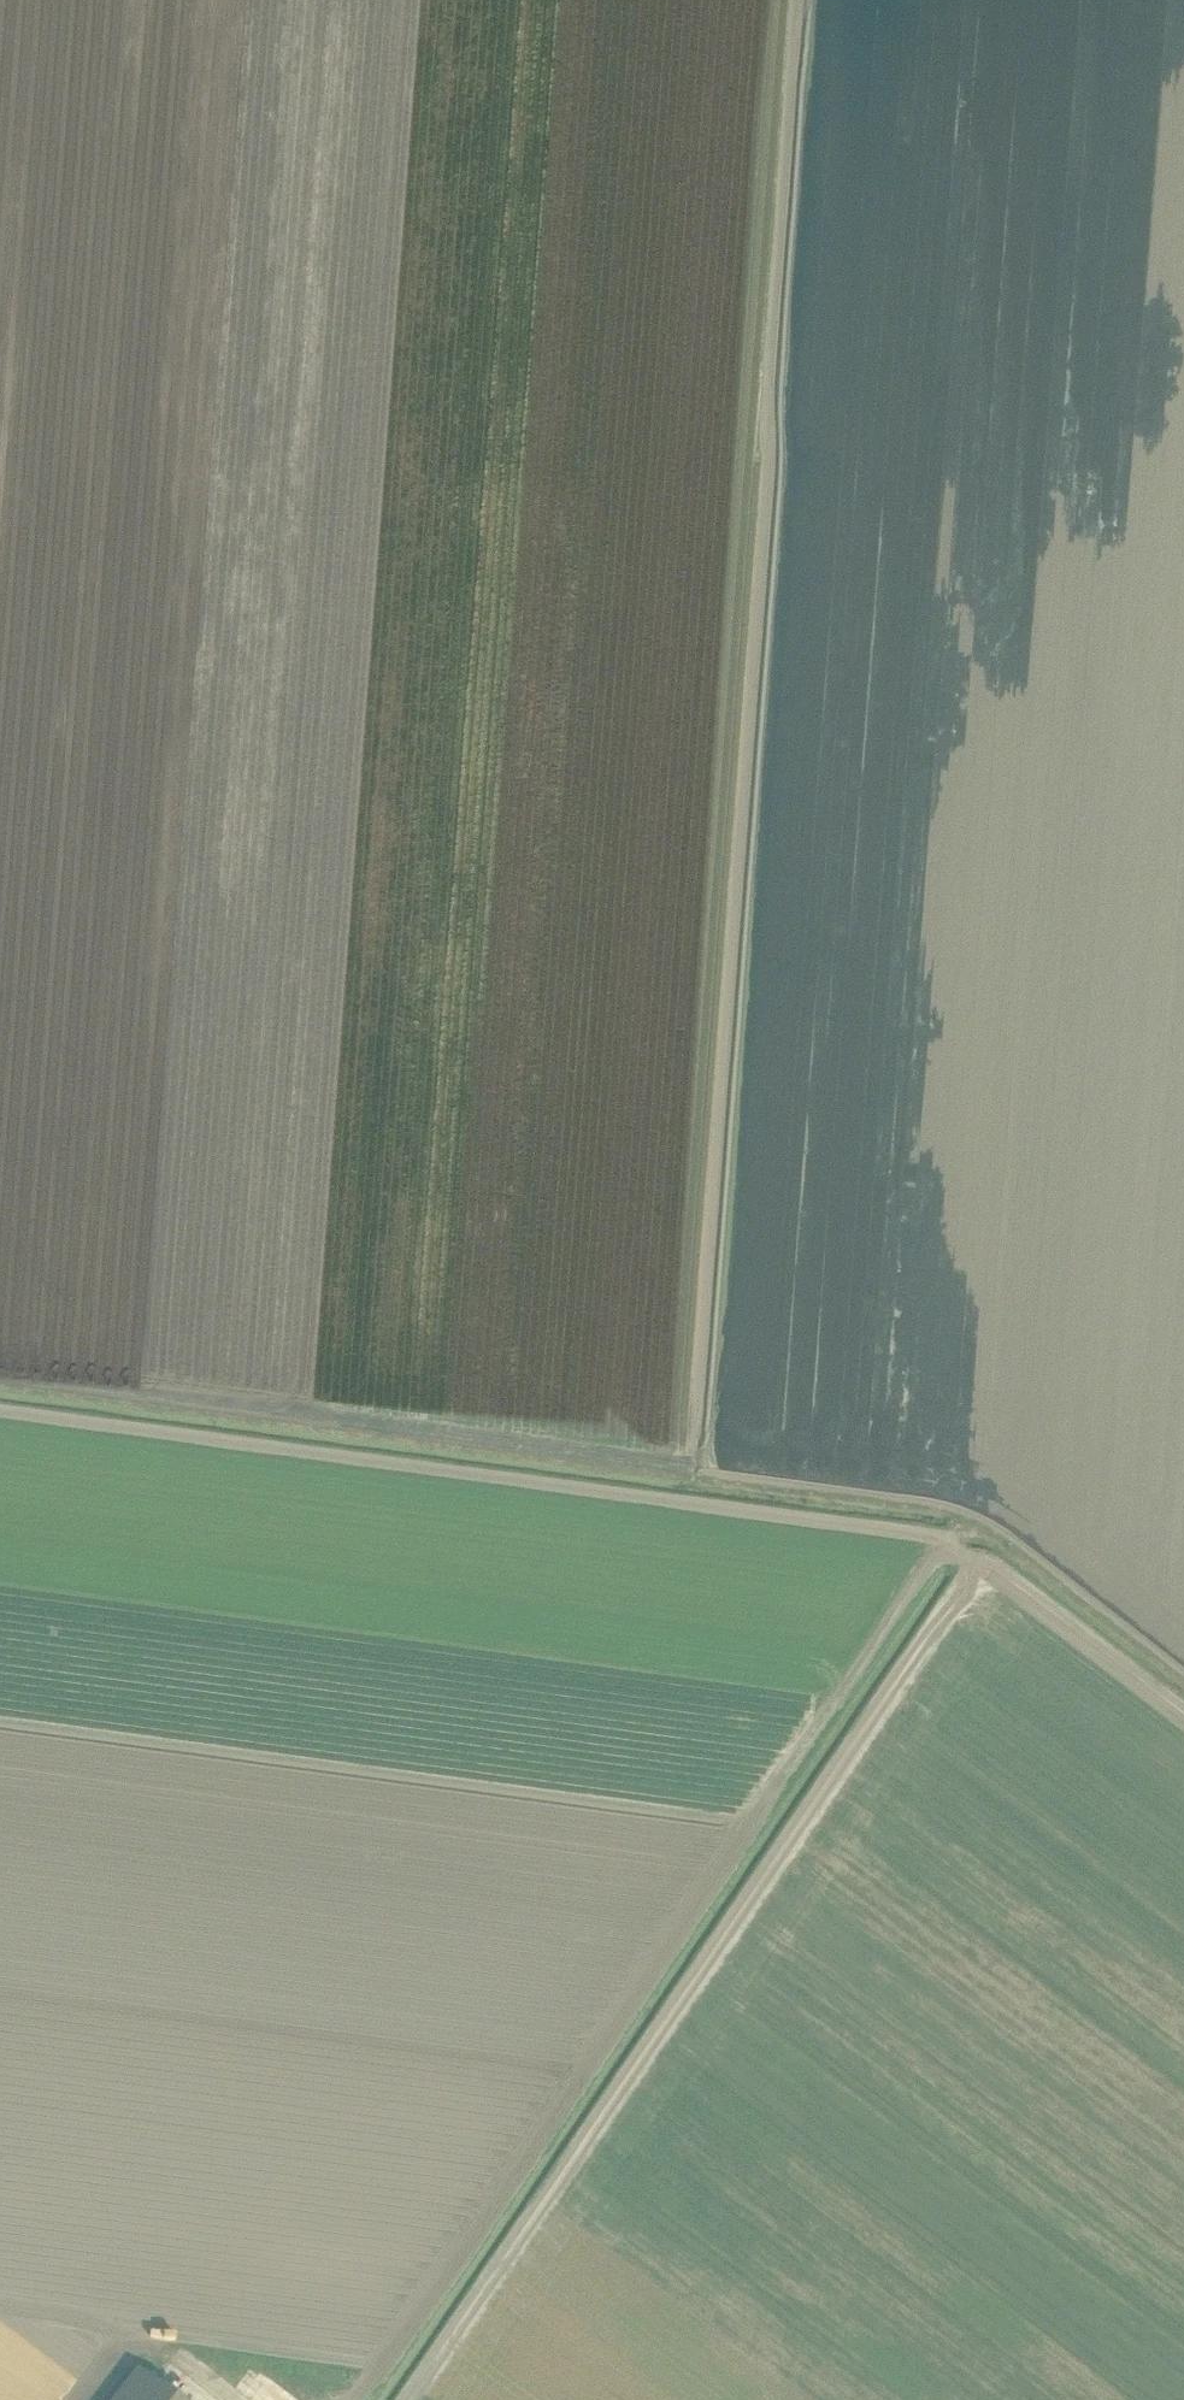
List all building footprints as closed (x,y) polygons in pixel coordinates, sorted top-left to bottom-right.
[(111,2399),(179,2399),(136,2367),(111,2399)]
